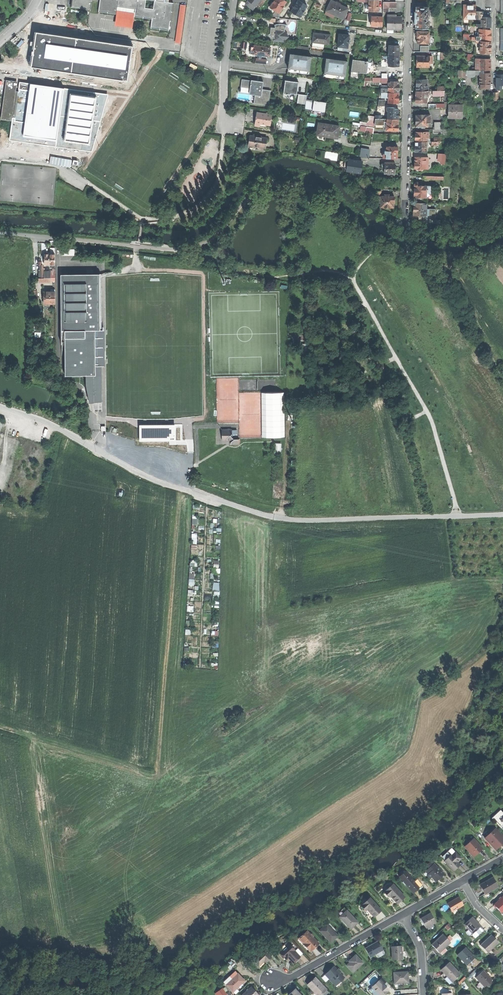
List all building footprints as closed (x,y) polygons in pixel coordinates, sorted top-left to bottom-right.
[(70,7),(91,9),(92,0),(71,0),(70,7)] [(117,17),(117,10),(118,7),(136,9),(135,13),(134,20),(152,22),(151,31),(169,33),(171,20),(171,21),(174,3),(169,2),(166,2),(167,0),(101,0),(99,15),(117,17)] [(284,0),(274,0),(270,7),(276,10),(279,13),(283,7),(286,1),(284,0)] [(300,17),(302,13),(307,5),(299,0),(298,0),(294,6),(291,11),(292,11),(298,15),(300,17)] [(378,11),(378,6),(378,0),(375,0),(370,0),(369,2),(369,11),(378,11)] [(476,5),(476,11),(483,12),(485,12),(485,0),(476,0),(476,5)] [(348,9),(332,1),(329,6),(327,11),(335,14),(343,18),(348,9)] [(384,2),(383,11),(386,11),(386,7),(396,7),(396,2),(384,2)] [(185,5),(181,4),(176,43),(181,43),(185,5)] [(464,18),(476,19),(476,11),(476,5),(471,5),(465,5),(464,18)] [(425,7),(417,7),(417,12),(416,12),(416,17),(416,28),(428,28),(428,26),(429,26),(429,21),(428,21),(428,15),(429,15),(429,10),(428,10),(428,7),(425,7)] [(135,13),(117,10),(117,17),(115,26),(133,28),(134,20),(135,13)] [(372,26),(383,26),(383,17),(380,17),(372,17),(372,26)] [(395,30),(402,30),(402,23),(402,17),(388,18),(388,30),(395,30)] [(486,17),(481,17),(481,19),(481,20),(481,24),(481,27),(491,27),(491,22),(491,17),(486,17)] [(274,40),(284,41),(284,40),(285,32),(285,30),(277,29),(273,29),(272,31),(272,33),(275,34),(275,38),(274,40)] [(481,41),(491,41),(491,36),(491,30),(480,30),(480,39),(480,41),(481,41)] [(131,46),(36,31),(32,63),(125,77),(131,46)] [(418,43),(429,43),(429,31),(417,31),(417,32),(416,33),(416,35),(417,36),(417,37),(418,37),(418,40),(418,43)] [(320,34),(314,33),(313,42),(323,43),(325,34),(320,34)] [(338,46),(349,48),(350,34),(339,33),(338,46)] [(491,47),(491,41),(481,41),(481,43),(481,53),(490,53),(491,47)] [(323,51),(323,43),(313,42),(312,50),(323,51)] [(255,48),(254,54),(270,56),(271,47),(255,45),(255,48)] [(389,45),(389,55),(399,56),(399,51),(400,51),(400,49),(400,47),(400,45),(396,45),(391,45),(389,45)] [(287,75),(316,79),(319,57),(302,55),(296,54),(290,53),(287,75)] [(417,67),(429,67),(430,63),(432,63),(432,56),(425,56),(425,54),(422,54),(421,56),(420,56),(420,55),(417,55),(417,59),(417,62),(417,67)] [(389,59),(389,65),(399,66),(399,64),(400,64),(400,63),(400,61),(399,61),(399,56),(389,55),(389,59)] [(326,58),(319,57),(316,79),(344,83),(347,60),(341,59),(336,59),(326,57),(326,58)] [(368,57),(368,61),(367,72),(373,73),(373,70),(377,70),(378,68),(378,64),(377,64),(375,63),(374,60),(373,60),(372,58),(368,57)] [(352,71),(359,72),(367,73),(367,72),(368,61),(353,59),(352,71)] [(491,59),(481,59),(481,60),(481,68),(480,70),(484,70),(491,70),(491,65),(491,59)] [(490,73),(484,73),(480,73),(480,84),(480,88),(490,88),(490,81),(490,73)] [(251,88),(252,80),(242,79),(241,88),(242,88),(242,86),(251,88)] [(251,93),(256,94),(262,95),(263,89),(264,82),(252,80),(251,88),(251,93)] [(285,86),(284,93),(291,94),(291,93),(297,94),(299,82),(286,80),(285,86)] [(417,91),(429,91),(429,86),(427,86),(427,80),(417,80),(417,86),(417,91)] [(389,86),(389,92),(399,92),(399,88),(399,81),(394,81),(394,83),(389,83),(389,86)] [(32,84),(31,91),(27,122),(25,134),(58,138),(64,88),(32,84)] [(17,89),(6,87),(2,119),(12,120),(13,117),(16,117),(19,92),(16,92),(17,89)] [(103,94),(64,88),(58,138),(91,142),(103,94)] [(20,89),(19,92),(16,117),(15,120),(27,122),(31,91),(20,89)] [(262,95),(256,94),(255,97),(254,102),(253,102),(253,103),(269,105),(271,90),(263,89),(262,95)] [(429,97),(429,91),(417,91),(417,95),(417,97),(416,97),(416,103),(427,103),(427,97),(429,97)] [(389,102),(399,103),(399,98),(399,92),(389,92),(389,97),(389,102)] [(299,94),(298,103),(306,104),(307,95),(299,94)] [(312,110),(325,112),(326,102),(314,100),(312,110)] [(462,105),(454,105),(454,108),(449,108),(449,112),(449,117),(462,117),(462,105)] [(387,107),(387,118),(398,119),(399,114),(399,109),(393,109),(393,107),(387,107)] [(272,114),(258,112),(257,118),(256,123),(270,125),(272,114)] [(428,114),(416,114),(416,120),(416,125),(417,127),(418,126),(421,126),(425,126),(428,126),(428,122),(428,114)] [(367,126),(374,128),(375,121),(376,118),(368,116),(367,123),(366,126),(367,126)] [(387,118),(387,122),(386,130),(398,130),(398,129),(399,129),(399,128),(399,127),(399,125),(398,125),(398,122),(398,119),(387,118)] [(339,126),(319,123),(317,134),(338,138),(338,132),(339,126)] [(416,141),(427,141),(427,137),(429,137),(429,132),(416,132),(416,136),(416,141)] [(250,145),(266,147),(267,137),(251,135),(250,140),(250,145)] [(427,141),(416,141),(416,146),(416,151),(427,151),(427,145),(427,144),(427,141)] [(384,154),(384,158),(397,158),(397,154),(398,152),(398,151),(399,150),(399,148),(398,148),(398,146),(387,146),(387,150),(385,150),(385,154),(384,154)] [(361,156),(368,157),(370,149),(362,147),(361,156)] [(429,157),(415,156),(415,160),(415,162),(415,168),(419,168),(419,169),(422,169),(422,168),(426,168),(426,166),(426,164),(429,164),(429,157)] [(347,171),(361,173),(361,167),(362,161),(349,159),(348,161),(347,168),(347,171)] [(395,162),(385,162),(385,163),(382,163),(382,167),(385,167),(385,173),(395,173),(395,168),(395,162)] [(419,185),(414,185),(414,191),(414,197),(426,197),(426,185),(419,185)] [(384,196),(381,196),(381,197),(381,203),(381,207),(394,207),(394,202),(394,200),(394,196),(389,196),(389,195),(384,195),(384,196)] [(414,208),(414,214),(426,215),(427,208),(427,203),(414,202),(414,208)] [(44,254),(45,264),(51,264),(55,264),(55,254),(50,254),(48,254),(44,254)] [(90,375),(102,375),(102,367),(101,327),(100,292),(98,292),(98,286),(100,286),(100,274),(60,275),(61,344),(65,344),(65,375),(80,375),(90,375)] [(44,304),(55,303),(55,289),(51,289),(51,292),(48,292),(44,292),(44,304)] [(102,392),(102,375),(90,375),(91,395),(94,412),(102,412),(102,408),(99,408),(99,392),(102,392)] [(262,438),(285,438),(284,392),(262,393),(262,438)] [(222,430),(222,440),(227,440),(227,438),(230,435),(232,435),(232,430),(222,430)] [(496,849),(499,846),(499,845),(500,844),(502,842),(502,843),(502,836),(497,830),(493,834),(492,832),(491,833),(489,831),(486,833),(488,835),(485,838),(496,849)] [(464,846),(474,856),(478,853),(482,849),(472,839),(464,846)] [(441,857),(445,861),(451,855),(455,852),(451,847),(441,857)] [(445,861),(454,870),(457,867),(460,864),(457,862),(461,858),(455,852),(451,855),(445,861)] [(432,877),(435,880),(437,878),(439,876),(440,877),(444,874),(434,862),(425,870),(428,873),(427,874),(430,878),(432,877)] [(401,877),(404,880),(409,875),(406,872),(401,877)] [(406,883),(413,892),(416,889),(418,888),(419,886),(414,881),(409,875),(404,880),(406,883)] [(482,890),(485,895),(498,887),(493,878),(479,885),(482,890)] [(417,879),(414,881),(419,886),(418,888),(420,890),(424,886),(417,879)] [(389,896),(397,904),(401,900),(404,897),(392,884),(383,892),(388,897),(389,896)] [(501,913),(502,911),(502,896),(493,905),(497,909),(501,913)] [(447,904),(452,911),(463,905),(458,897),(453,900),(447,904)] [(368,898),(360,906),(364,911),(366,909),(374,917),(377,914),(380,910),(368,898)] [(339,917),(350,928),(353,925),(357,922),(346,910),(345,911),(342,914),(339,917)] [(422,923),(425,928),(436,923),(431,913),(420,919),(422,923)] [(464,924),(472,933),(480,926),(477,922),(471,917),(464,924)] [(320,931),(331,943),(334,940),(338,936),(327,924),(320,931)] [(483,930),(480,926),(472,933),(471,934),(475,938),(483,930)] [(305,945),(310,950),(314,946),(318,942),(307,930),(300,937),(306,944),(305,945)] [(434,948),(438,953),(444,948),(450,942),(443,934),(431,945),(434,948)] [(480,945),(487,953),(499,943),(495,939),(491,935),(480,945)] [(365,948),(370,957),(382,949),(378,941),(371,944),(365,948)] [(288,943),(279,952),(285,959),(287,957),(293,963),(296,959),(299,956),(294,951),(295,950),(288,943)] [(391,947),(392,959),(402,958),(401,952),(401,946),(391,947)] [(447,951),(444,948),(438,953),(437,954),(440,958),(447,951)] [(457,955),(467,965),(471,961),(474,958),(465,948),(457,955)] [(264,950),(259,954),(264,960),(266,961),(271,956),(264,950)] [(252,959),(258,965),(260,963),(262,962),(264,960),(259,954),(258,953),(252,959)] [(351,958),(348,961),(349,962),(346,965),(352,972),(362,962),(355,954),(351,958)] [(447,976),(452,982),(460,975),(449,963),(441,970),(447,976)] [(324,974),(335,985),(344,977),(333,966),(328,970),(324,974)] [(475,978),(484,987),(487,984),(490,981),(492,980),(487,975),(483,970),(475,978)] [(393,972),(394,983),(408,982),(408,977),(407,971),(393,972)] [(225,985),(232,992),(244,980),(241,977),(237,973),(225,985)] [(316,994),(320,994),(326,989),(315,977),(311,981),(307,984),(316,994)] [(379,994),(382,994),(385,993),(388,989),(382,984),(381,985),(377,981),(374,984),(372,986),(371,987),(379,994)] [(216,994),(227,994),(221,985),(213,991),(216,994)] [(258,994),(254,991),(251,986),(241,994),(258,994)] [(374,994),(379,994),(371,987),(369,989),(372,993),(372,994),(373,994),(374,994)]
